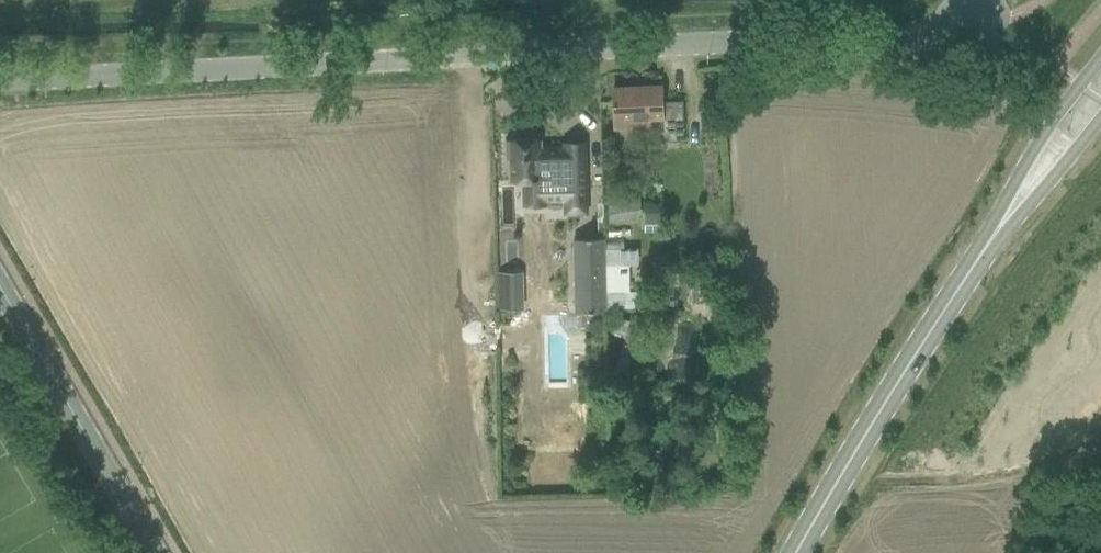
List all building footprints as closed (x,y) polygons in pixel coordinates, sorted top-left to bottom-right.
[(660,118),(661,142),(685,141),(683,100),(662,101),(662,86),(613,88),(615,120),(660,118)] [(567,166),(566,146),(542,147),(541,138),(507,139),(507,158),(511,158),(511,180),(525,180),(545,180),(546,199),(566,199),(567,211),(587,210),(586,165),(567,166)] [(608,197),(611,223),(640,216),(639,192),(608,197)] [(575,239),(576,309),(604,309),(603,238),(575,239)] [(523,291),(499,292),(500,309),(523,308),(523,291)] [(622,302),(611,303),(611,313),(622,312),(622,302)] [(630,321),(617,363),(630,367),(643,325),(630,321)]
